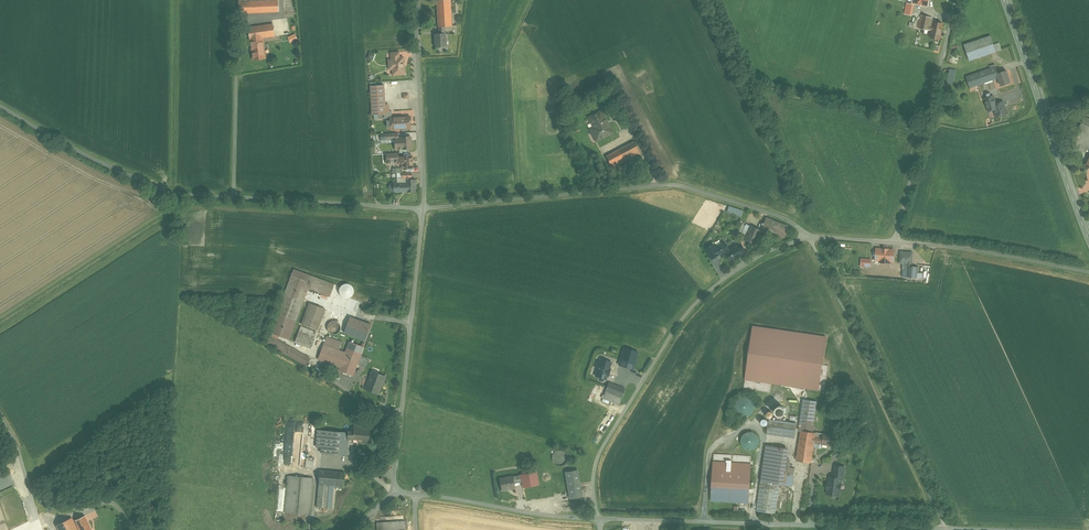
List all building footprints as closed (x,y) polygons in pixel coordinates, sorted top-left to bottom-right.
[(240,13),(252,12),(251,2),(251,0),(239,0),(240,13)] [(278,0),(251,2),(252,12),(278,11),(278,0)] [(437,0),(438,27),(444,26),(451,26),(450,0),(440,0),(437,0)] [(933,18),(921,15),(918,28),(930,30),(931,27),(933,18)] [(943,24),(934,22),(933,27),(931,27),(930,30),(932,30),(931,38),(939,39),(943,24)] [(273,24),(248,27),(250,40),(250,41),(262,39),(262,38),(274,36),(273,24)] [(444,26),(438,27),(439,34),(435,34),(435,35),(436,35),(436,42),(435,42),(436,47),(446,46),(445,33),(444,26)] [(991,36),(964,45),(969,61),(996,52),(994,45),(991,36)] [(262,39),(250,41),(253,60),(265,58),(262,39)] [(399,52),(390,52),(391,60),(389,60),(389,66),(392,66),(393,67),(393,74),(404,74),(403,58),(399,58),(399,52)] [(996,68),(966,77),(969,88),(998,78),(999,77),(998,74),(996,68)] [(956,70),(950,69),(947,83),(953,84),(956,70)] [(1006,71),(998,74),(999,77),(998,78),(1001,86),(1010,83),(1006,71)] [(384,85),(370,86),(372,115),(382,115),(386,114),(385,111),(384,85)] [(1003,102),(996,104),(993,96),(985,99),(988,111),(995,109),(997,117),(1006,114),(1003,102)] [(612,133),(601,111),(589,118),(594,127),(590,129),(592,133),(596,131),(597,133),(595,134),(598,140),(596,140),(596,141),(600,139),(612,133)] [(400,120),(391,121),(391,130),(401,129),(410,128),(409,117),(400,117),(400,120)] [(1084,118),(1079,129),(1088,134),(1088,120),(1084,118)] [(411,137),(398,137),(398,139),(395,139),(395,149),(399,149),(399,153),(406,152),(406,149),(411,148),(411,137)] [(634,142),(606,156),(607,159),(612,168),(640,153),(634,142)] [(601,150),(595,153),(600,163),(607,159),(606,156),(604,157),(601,150)] [(397,153),(392,153),(391,154),(386,154),(387,161),(402,161),(402,157),(398,158),(397,153)] [(412,155),(402,156),(402,157),(402,161),(402,168),(412,168),(412,155)] [(412,180),(406,180),(406,183),(406,190),(416,190),(416,180),(412,180)] [(406,183),(394,183),(394,184),(391,184),(389,186),(389,189),(391,191),(394,191),(406,191),(406,190),(406,183)] [(788,227),(766,219),(763,229),(784,237),(788,227)] [(763,231),(751,225),(744,240),(756,246),(763,231)] [(727,252),(731,250),(725,241),(715,248),(713,244),(705,249),(711,259),(720,254),(722,256),(726,253),(728,253),(727,252)] [(731,250),(727,252),(728,253),(730,256),(728,257),(731,262),(746,253),(741,244),(731,250)] [(888,249),(883,249),(876,249),(876,260),(880,260),(880,262),(891,263),(891,261),(893,261),(894,250),(888,250),(888,249)] [(913,253),(901,252),(900,263),(906,264),(906,262),(908,262),(908,264),(912,264),(913,253)] [(912,264),(908,264),(907,277),(917,278),(918,267),(911,266),(912,264)] [(314,277),(294,269),(289,282),(308,288),(310,289),(314,277)] [(314,277),(310,289),(330,297),(335,284),(314,277)] [(308,288),(289,282),(270,333),(289,340),(308,288)] [(354,294),(354,291),(353,288),(352,286),(349,284),(346,284),(344,284),(341,286),(340,288),(339,291),(340,294),(342,296),(344,298),(347,298),(350,298),(352,296),(354,294)] [(325,309),(309,303),(302,324),(318,330),(325,309)] [(371,324),(350,317),(344,332),(365,340),(371,324)] [(340,330),(341,327),(340,325),(339,323),(336,321),(334,321),(331,321),(329,323),(328,325),(327,328),(328,330),(329,332),(332,334),(334,334),(337,334),(339,332),(340,330)] [(317,332),(301,326),(299,333),(315,339),(317,332)] [(826,338),(753,327),(745,379),(818,390),(826,338)] [(315,339),(299,333),(295,342),(311,348),(315,339)] [(311,358),(271,336),(266,344),(307,366),(311,358)] [(342,342),(327,336),(326,340),(341,345),(342,342)] [(346,353),(339,350),(341,345),(326,340),(318,359),(340,367),(339,370),(353,376),(363,347),(350,342),(346,353)] [(637,352),(625,348),(619,365),(632,369),(637,352)] [(369,359),(362,356),(359,362),(366,365),(369,359)] [(598,368),(595,376),(606,379),(607,376),(608,376),(610,369),(609,368),(611,362),(602,359),(601,362),(598,361),(596,368),(598,368)] [(385,376),(372,372),(369,380),(370,380),(367,389),(366,389),(378,394),(378,393),(382,383),(385,376)] [(625,389),(609,383),(603,398),(620,404),(625,389)] [(817,402),(804,400),(799,431),(801,431),(812,432),(817,402)] [(362,419),(361,428),(354,427),(354,431),(348,431),(348,433),(348,439),(353,439),(353,438),(358,439),(358,441),(369,442),(370,429),(371,420),(362,419)] [(797,424),(769,419),(767,433),(795,437),(797,424)] [(342,432),(323,430),(321,453),(346,455),(348,439),(348,433),(342,432)] [(812,432),(801,431),(797,460),(812,463),(814,447),(814,442),(816,433),(812,432)] [(759,444),(759,441),(759,437),(757,434),(754,432),(750,432),(746,433),(744,435),(742,438),(741,441),(742,445),(744,448),(747,450),(750,450),(754,449),(757,447),(759,444)] [(836,436),(816,433),(814,442),(822,444),(835,446),(836,436)] [(773,454),(774,446),(767,445),(762,481),(769,482),(773,454)] [(787,449),(774,446),(773,454),(786,456),(787,449)] [(568,459),(568,456),(566,454),(565,452),(562,450),(559,450),(557,451),(554,452),(553,455),(552,458),(553,461),(554,463),(556,465),(558,465),(560,466),(563,465),(565,464),(567,461),(568,459)] [(786,456),(773,454),(769,482),(782,484),(786,459),(786,456)] [(789,459),(786,459),(782,484),(792,485),(795,468),(793,468),(793,465),(790,464),(790,461),(789,459)] [(845,467),(835,466),(833,478),(841,479),(843,480),(845,467)] [(577,470),(566,472),(571,499),(582,497),(577,470)] [(345,473),(320,471),(318,485),(319,485),(332,487),(337,487),(344,488),(345,473)] [(536,472),(521,475),(522,480),(523,487),(538,484),(536,472)] [(521,475),(499,479),(501,489),(509,488),(509,489),(514,488),(513,482),(522,480),(521,475)] [(314,478),(288,476),(285,512),(310,515),(314,478)] [(833,478),(830,477),(829,483),(828,482),(828,483),(827,488),(828,489),(827,494),(838,495),(839,495),(840,490),(840,489),(841,484),(841,479),(833,478)] [(769,482),(762,481),(757,511),(775,514),(779,485),(782,486),(782,484),(769,482)] [(332,487),(319,485),(317,507),(330,508),(332,487)] [(749,489),(712,486),(711,501),(748,503),(749,489)] [(85,516),(76,520),(79,526),(81,529),(92,529),(85,516)] [(72,518),(57,525),(59,529),(81,529),(79,526),(76,527),(72,518)] [(377,523),(378,529),(405,529),(405,521),(377,523)]
